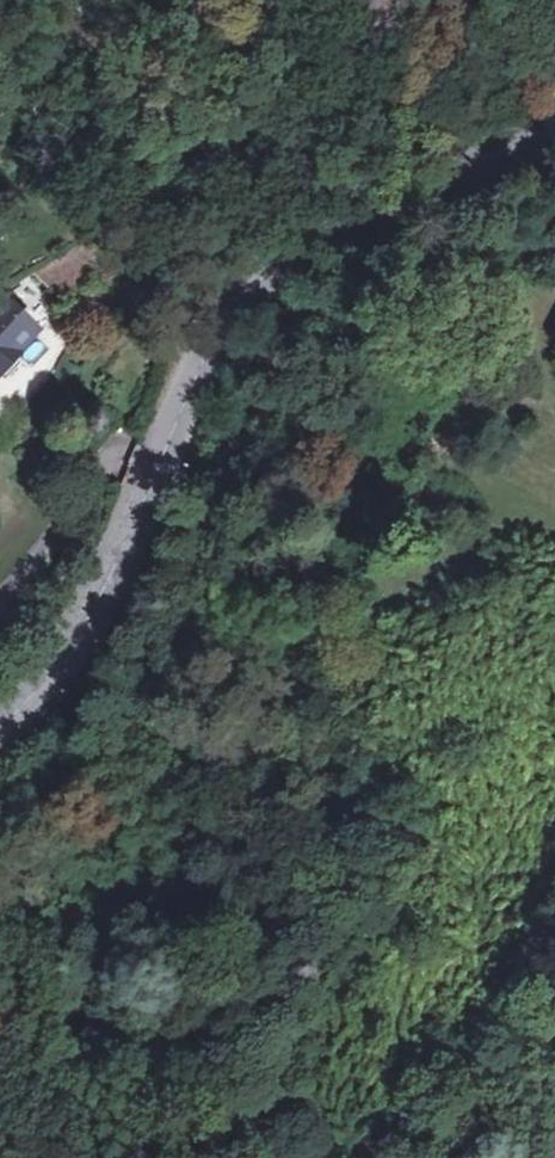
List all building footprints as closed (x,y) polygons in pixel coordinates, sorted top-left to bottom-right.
[(79,274),(60,256),(33,272),(60,296),(79,274)] [(37,332),(1,301),(0,302),(0,371),(37,332)]
